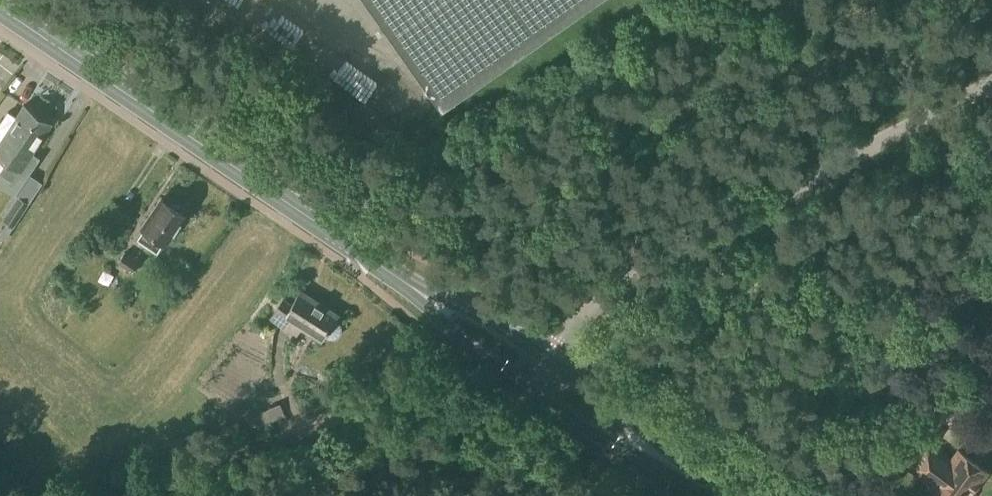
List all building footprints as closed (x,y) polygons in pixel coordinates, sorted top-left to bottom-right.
[(441,103),(589,0),(369,0),(441,103)] [(7,161),(38,114),(23,104),(15,117),(8,112),(0,125),(0,172),(7,161)] [(38,114),(7,161),(20,169),(27,159),(27,160),(51,123),(38,114)] [(3,221),(15,228),(31,203),(19,196),(3,221)] [(142,226),(143,227),(135,238),(157,252),(165,241),(184,213),(161,198),(142,226)] [(117,262),(132,272),(138,261),(124,252),(117,262)] [(282,299),(270,317),(278,323),(296,334),(300,328),(320,340),(324,334),(326,336),(332,337),(337,334),(340,330),(341,324),(339,319),(335,317),(336,315),(299,291),(291,304),(282,299)] [(933,485),(932,486),(945,495),(974,495),(971,494),(987,471),(958,450),(953,457),(947,458),(926,442),(908,466),(933,485)]
